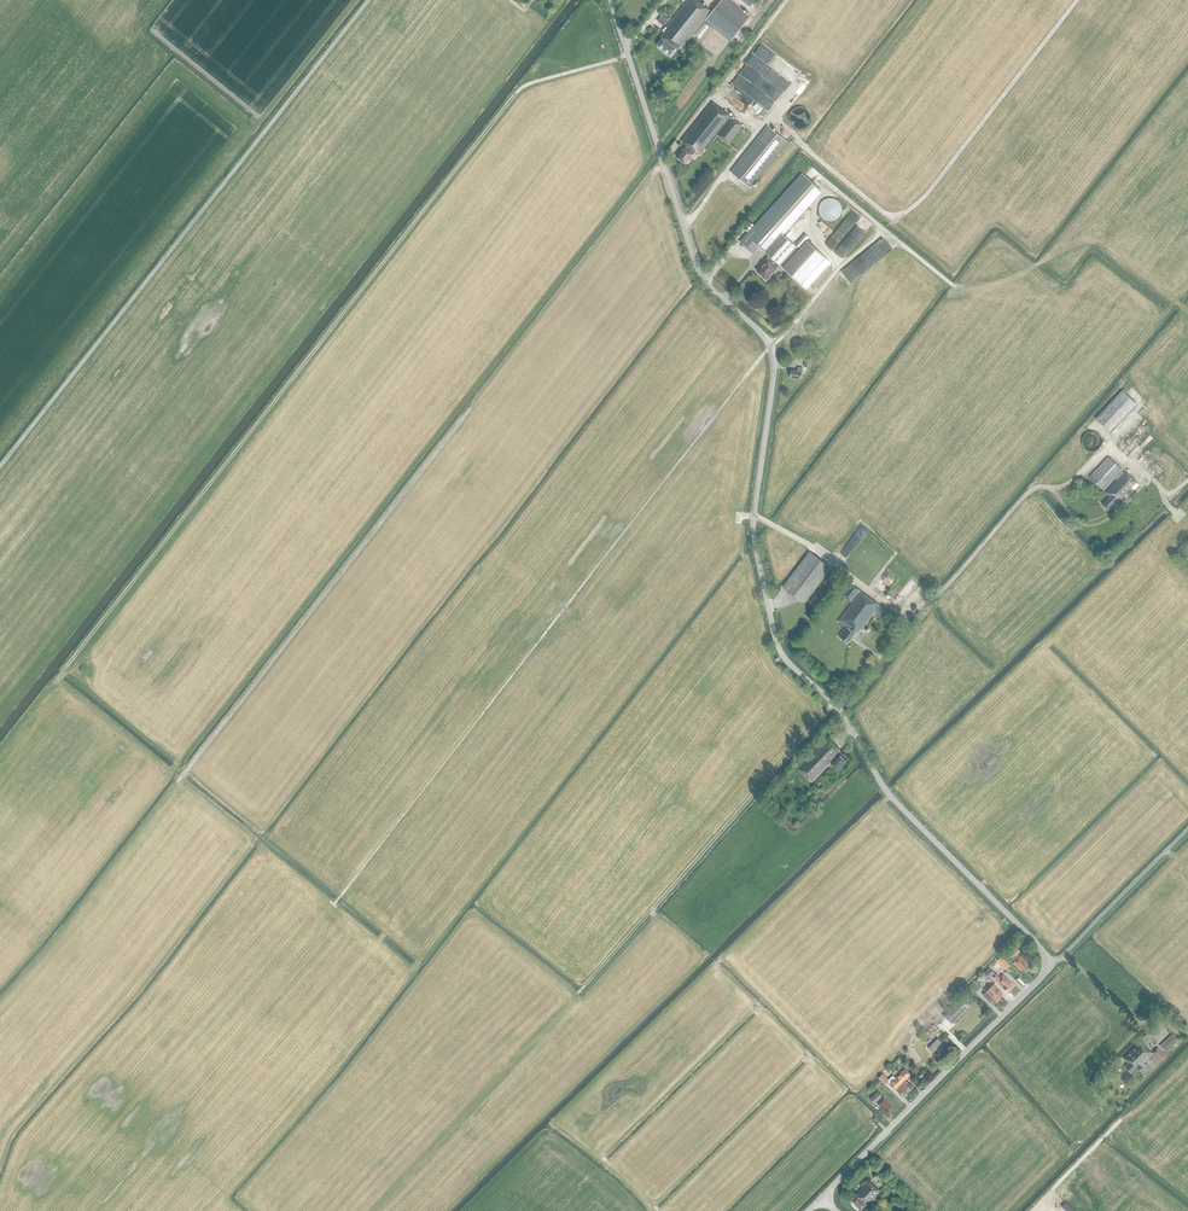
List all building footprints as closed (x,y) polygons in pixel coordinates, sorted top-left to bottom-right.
[(697,0),(686,0),(663,30),(665,32),(661,37),(663,38),(658,45),(671,55),(676,48),(678,49),(683,43),(685,44),(705,18),(706,18),(705,20),(731,41),(749,17),(728,0),(721,0),(712,12),(697,0)] [(664,25),(669,19),(663,14),(658,20),(664,25)] [(771,79),(776,72),(759,60),(755,66),(750,62),(749,64),(771,79)] [(748,96),(772,110),(777,101),(753,87),(748,96)] [(698,155),(698,156),(700,156),(701,155),(700,154),(729,119),(730,119),(717,135),(728,144),(742,126),(712,102),(681,141),(687,146),(686,147),(685,147),(677,157),(686,165),(695,153),(698,155)] [(753,114),(760,120),(765,113),(758,108),(753,114)] [(767,126),(730,172),(750,188),(756,180),(760,176),(788,142),(787,142),(767,126)] [(758,272),(764,277),(767,280),(771,276),(780,266),(780,267),(798,247),(783,234),(791,226),(823,192),(802,173),(771,207),(742,238),(740,241),(754,254),(760,247),(769,256),(766,259),(768,261),(758,272)] [(845,203),(825,196),(819,215),(838,222),(845,203)] [(807,241),(783,268),(801,284),(806,290),(831,263),(825,258),(807,241)] [(812,359),(805,358),(803,366),(810,367),(812,359)] [(790,378),(801,380),(802,369),(797,369),(797,372),(791,371),(790,378)] [(1137,403),(1126,393),(1123,390),(1096,418),(1110,432),(1137,403)] [(1102,491),(1119,473),(1122,470),(1109,457),(1089,478),(1102,491)] [(1119,502),(1122,505),(1123,506),(1128,501),(1126,499),(1139,486),(1125,473),(1105,493),(1110,498),(1102,505),(1108,511),(1113,506),(1114,507),(1119,502)] [(860,526),(839,557),(846,562),(867,531),(860,526)] [(831,568),(830,566),(810,552),(784,587),(805,603),(831,568)] [(888,613),(878,605),(851,584),(842,595),(852,602),(859,592),(860,593),(839,621),(846,626),(838,637),(847,643),(856,632),(856,633),(859,629),(861,631),(875,612),(884,618),(888,613)] [(848,762),(841,755),(835,761),(834,759),(836,756),(835,755),(841,749),(827,736),(798,768),(813,783),(830,765),(828,764),(830,761),(840,770),(848,762)] [(1024,971),(1025,973),(1029,968),(1028,967),(1029,965),(1021,956),(1020,957),(1017,954),(1021,951),(1017,947),(1009,955),(1016,961),(1013,964),(1022,972),(1024,971)] [(984,973),(985,974),(989,978),(995,973),(989,968),(984,973)] [(1003,975),(1001,977),(996,972),(991,977),(996,982),(1005,991),(1007,989),(1008,991),(1012,987),(1010,985),(1012,984),(1003,975)] [(971,985),(977,993),(984,989),(979,980),(971,985)] [(1002,994),(993,985),(987,992),(983,995),(990,1003),(994,999),(995,1001),(997,999),(998,1001),(1002,997),(1000,996),(1002,994)] [(941,993),(937,997),(944,1003),(947,999),(941,993)] [(969,1007),(960,998),(943,1015),(952,1024),(969,1007)] [(940,1032),(945,1026),(939,1020),(934,1026),(940,1032)] [(1173,1033),(1161,1045),(1166,1050),(1178,1038),(1173,1033)] [(938,1039),(928,1048),(932,1053),(939,1060),(943,1055),(948,1049),(943,1043),(940,1041),(938,1039)] [(1152,1054),(1149,1050),(1140,1041),(1128,1052),(1129,1053),(1123,1058),(1127,1062),(1124,1066),(1131,1073),(1137,1068),(1139,1070),(1142,1066),(1153,1054),(1160,1061),(1165,1057),(1157,1049),(1152,1054)] [(918,1064),(922,1069),(927,1064),(922,1060),(918,1064)] [(907,1092),(912,1087),(904,1080),(910,1074),(904,1068),(896,1077),(899,1081),(897,1083),(907,1092)] [(883,1074),(878,1078),(882,1082),(884,1084),(889,1080),(887,1078),(883,1074)] [(903,1097),(907,1092),(897,1083),(899,1081),(896,1077),(890,1084),(903,1097)] [(882,1096),(878,1091),(870,1099),(875,1104),(882,1096)] [(890,1106),(891,1104),(884,1097),(876,1104),(885,1112),(886,1110),(888,1112),(892,1108),(890,1106)] [(1090,1167),(1068,1192),(1074,1198),(1096,1173),(1090,1167)] [(857,1193),(859,1194),(852,1201),(861,1210),(870,1200),(871,1201),(872,1199),(873,1200),(880,1192),(869,1181),(857,1193)]
